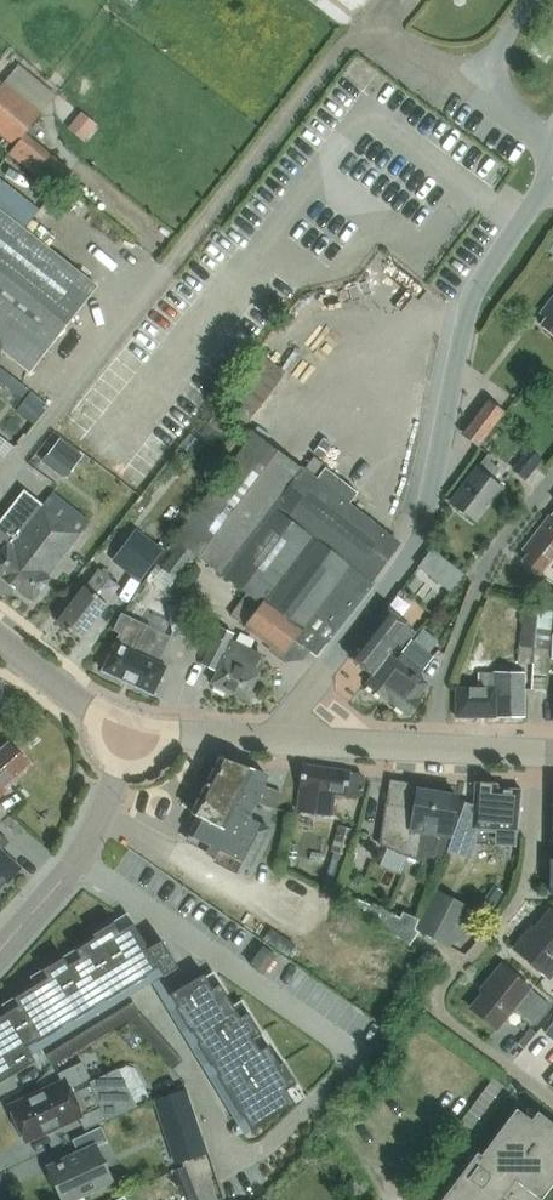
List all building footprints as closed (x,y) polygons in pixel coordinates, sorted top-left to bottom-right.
[(42,113),(4,82),(0,87),(0,135),(14,147),(42,113)] [(79,109),(66,126),(83,139),(96,122),(79,109)] [(31,372),(97,285),(0,209),(0,348),(31,372)] [(308,270),(332,260),(328,250),(304,260),(308,270)] [(540,311),(546,316),(540,324),(552,334),(552,295),(540,311)] [(285,371),(259,352),(220,403),(246,423),(285,371)] [(29,390),(0,367),(0,381),(22,398),(29,390)] [(477,446),(504,412),(488,400),(462,435),(477,446)] [(325,468),(316,481),(254,433),(174,538),(179,542),(196,555),(260,604),(244,626),(282,655),(295,639),(317,656),(373,582),(371,580),(399,544),(348,504),(357,493),(325,468)] [(66,477),(83,455),(60,437),(42,461),(63,477),(66,477)] [(521,478),(540,456),(520,440),(502,462),(521,478)] [(503,485),(491,476),(498,467),(489,460),(492,457),(487,453),(452,499),(453,505),(475,522),(489,503),(492,503),(497,497),(497,493),(503,485)] [(24,491),(24,490),(0,521),(0,542),(6,546),(0,554),(0,576),(32,601),(50,577),(46,574),(87,522),(51,494),(42,505),(24,491)] [(522,548),(527,552),(522,559),(539,572),(552,554),(552,507),(522,548)] [(111,560),(139,581),(163,549),(135,528),(111,560)] [(179,542),(161,566),(178,579),(196,555),(179,542)] [(464,574),(454,567),(441,584),(451,591),(464,574)] [(95,593),(108,576),(98,568),(58,619),(81,637),(108,604),(95,593)] [(166,605),(172,632),(189,628),(183,602),(166,605)] [(386,608),(349,656),(372,674),(389,653),(388,652),(409,626),(386,608)] [(552,610),(525,608),(519,661),(534,663),(531,689),(544,690),(545,682),(552,610)] [(114,630),(120,633),(103,669),(153,693),(165,666),(158,663),(170,636),(122,613),(114,630)] [(259,653),(230,639),(233,634),(219,627),(201,664),(216,671),(211,683),(246,700),(264,663),(256,659),(259,653)] [(372,674),(365,683),(408,717),(421,701),(416,697),(427,683),(419,677),(435,657),(413,640),(398,660),(389,653),(372,674)] [(494,671),(494,673),(478,673),(478,687),(456,688),(456,717),(523,716),(522,670),(494,671)] [(4,785),(28,763),(10,742),(0,750),(0,795),(7,789),(4,785)] [(189,834),(195,838),(192,844),(216,856),(219,850),(250,866),(251,864),(269,827),(251,818),(257,802),(275,808),(281,792),(263,785),(266,776),(219,759),(217,763),(207,758),(185,802),(194,807),(191,813),(200,817),(191,834),(189,833),(189,834)] [(352,798),(362,794),(365,778),(363,774),(305,764),(298,810),(330,815),(334,795),(352,798)] [(514,847),(516,847),(519,790),(496,788),(497,782),(476,781),(474,806),(466,803),(467,802),(465,801),(447,852),(448,852),(449,848),(463,853),(468,841),(472,842),(473,828),(499,829),(498,841),(514,842),(514,847)] [(444,854),(447,836),(449,836),(456,794),(417,788),(414,806),(404,804),(406,791),(389,788),(390,784),(388,784),(379,844),(425,863),(430,852),(444,854)] [(331,850),(348,855),(355,830),(338,825),(331,850)] [(5,880),(7,882),(20,867),(1,851),(9,842),(0,834),(0,886),(5,880)] [(421,931),(416,930),(421,920),(405,911),(402,917),(359,899),(355,907),(411,946),(421,931)] [(433,903),(420,930),(447,943),(460,916),(433,903)] [(493,912),(480,903),(474,912),(487,921),(493,912)] [(516,949),(551,978),(552,975),(552,913),(533,937),(529,933),(516,949)] [(147,976),(146,974),(158,967),(164,975),(178,966),(162,939),(149,947),(134,922),(121,930),(114,921),(93,934),(95,938),(76,949),(81,957),(69,964),(64,957),(43,970),(47,977),(14,998),(19,1005),(0,1016),(0,1082),(36,1060),(27,1046),(37,1040),(38,1042),(62,1027),(61,1025),(72,1018),(73,1020),(95,1007),(94,1005),(106,998),(107,1000),(147,976)] [(262,974),(277,955),(263,945),(249,965),(262,974)] [(531,989),(502,966),(487,985),(489,987),(472,1008),(498,1029),(517,1005),(528,1014),(526,1017),(538,1026),(552,1008),(530,990),(531,989)] [(213,987),(204,973),(171,993),(178,1005),(176,1006),(191,1031),(193,1030),(199,1041),(198,1042),(211,1064),(213,1063),(220,1075),(218,1076),(242,1116),(244,1115),(253,1129),(296,1103),(287,1089),(297,1083),(284,1062),(280,1064),(268,1045),(261,1049),(254,1038),(261,1033),(248,1011),(241,1016),(220,983),(213,987)] [(134,1001),(125,1006),(132,1017),(140,1012),(134,1001)] [(129,1019),(132,1017),(125,1006),(117,1010),(124,1022),(129,1019)] [(116,1027),(124,1022),(117,1010),(109,1015),(116,1027)] [(140,1012),(132,1017),(129,1019),(136,1027),(146,1018),(140,1012)] [(102,1020),(109,1032),(116,1027),(109,1015),(102,1020)] [(136,1027),(142,1034),(152,1025),(146,1018),(136,1027)] [(94,1025),(101,1036),(109,1032),(102,1020),(94,1025)] [(94,1025),(86,1030),(93,1041),(101,1036),(94,1025)] [(158,1032),(152,1025),(142,1034),(148,1041),(158,1032)] [(85,1046),(93,1041),(86,1030),(78,1034),(85,1046)] [(154,1048),(164,1039),(158,1032),(148,1041),(154,1048)] [(78,1034),(70,1039),(77,1051),(85,1046),(78,1034)] [(77,1051),(70,1039),(62,1044),(69,1056),(77,1051)] [(164,1039),(154,1048),(161,1054),(171,1045),(164,1039)] [(61,1061),(69,1056),(62,1044),(54,1049),(61,1061)] [(167,1061),(177,1052),(171,1045),(161,1054),(167,1061)] [(46,1054),(53,1065),(61,1061),(54,1049),(46,1054)] [(177,1052),(167,1061),(173,1068),(183,1060),(177,1052)] [(42,1091),(41,1089),(30,1094),(32,1097),(10,1107),(25,1140),(41,1132),(42,1134),(60,1126),(60,1127),(80,1117),(85,1128),(136,1105),(120,1068),(91,1081),(83,1063),(60,1073),(63,1079),(45,1088),(46,1090),(42,1091)] [(209,1153),(187,1089),(159,1098),(174,1142),(188,1137),(195,1158),(209,1153)] [(441,1199),(501,1199),(516,1180),(541,1199),(552,1184),(552,1123),(538,1112),(532,1120),(517,1109),(482,1155),(478,1152),(441,1199)] [(108,1140),(102,1127),(74,1139),(80,1152),(50,1165),(66,1199),(68,1199),(113,1180),(97,1145),(108,1140)]
